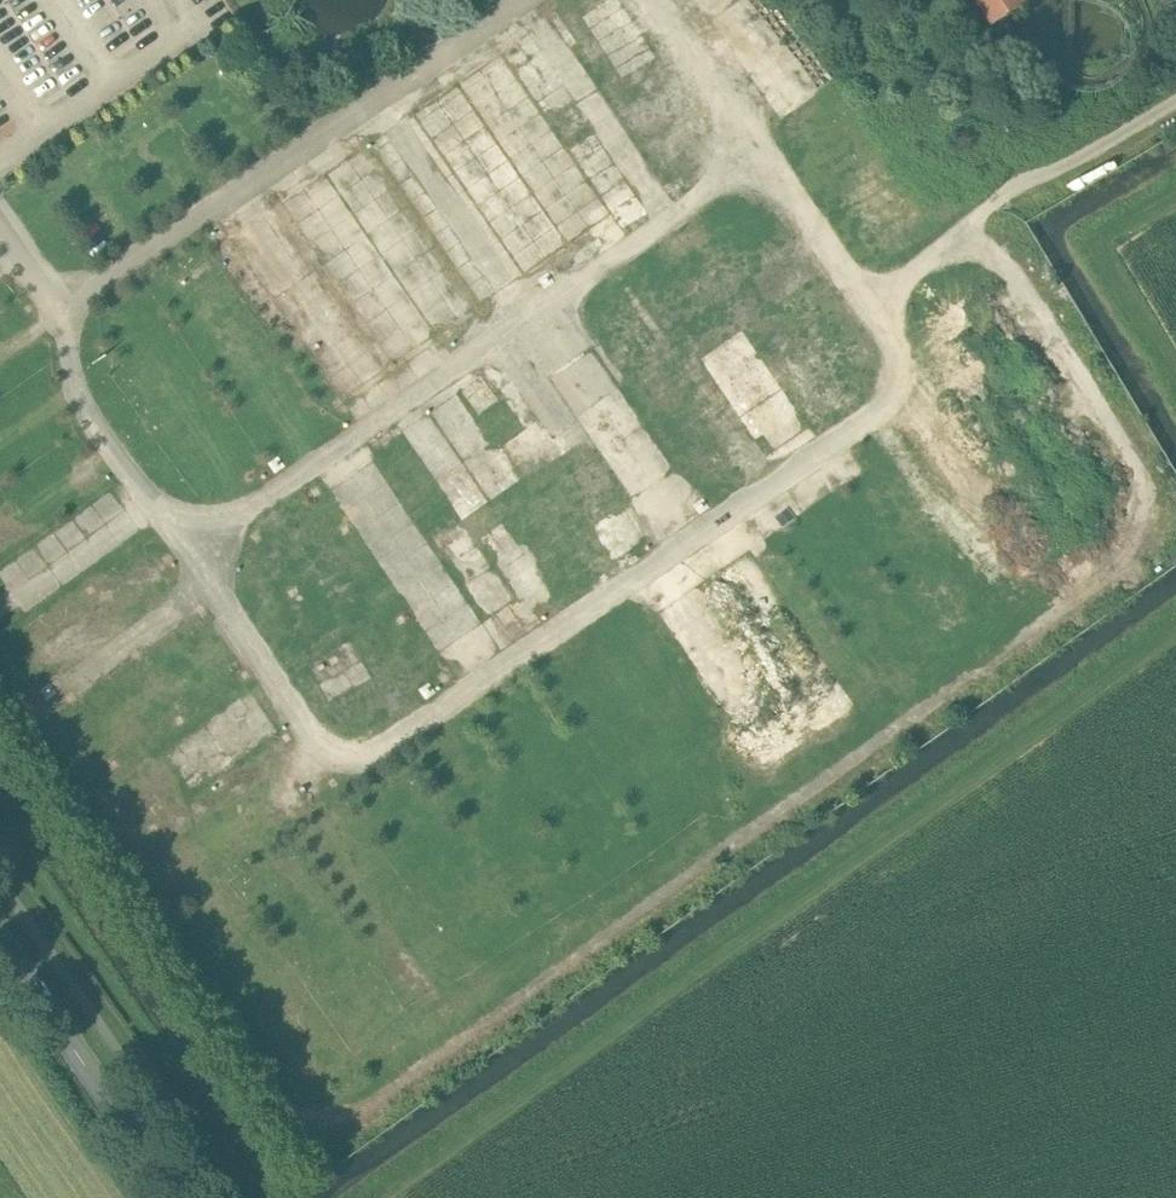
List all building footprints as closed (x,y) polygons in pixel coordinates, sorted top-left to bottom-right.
[(989,29),(1012,15),(1025,5),(1022,0),(970,0),(989,29)] [(699,358),(752,441),(796,413),(742,330),(699,358)] [(662,755),(680,753),(678,737),(660,739),(662,755)]
